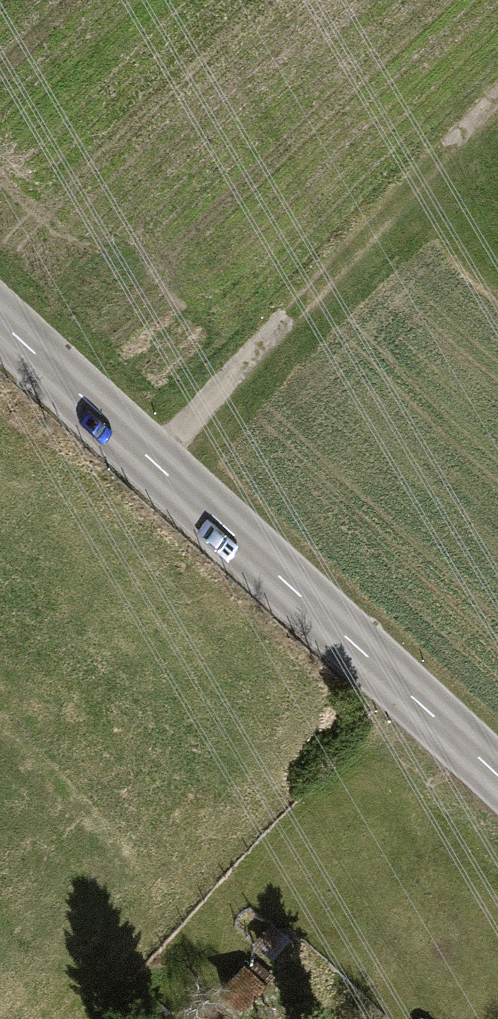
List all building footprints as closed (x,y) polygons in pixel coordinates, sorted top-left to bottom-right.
[(292,941),(270,922),(250,945),(272,964),(292,941)] [(263,982),(242,965),(217,995),(238,1012),(263,982)]
